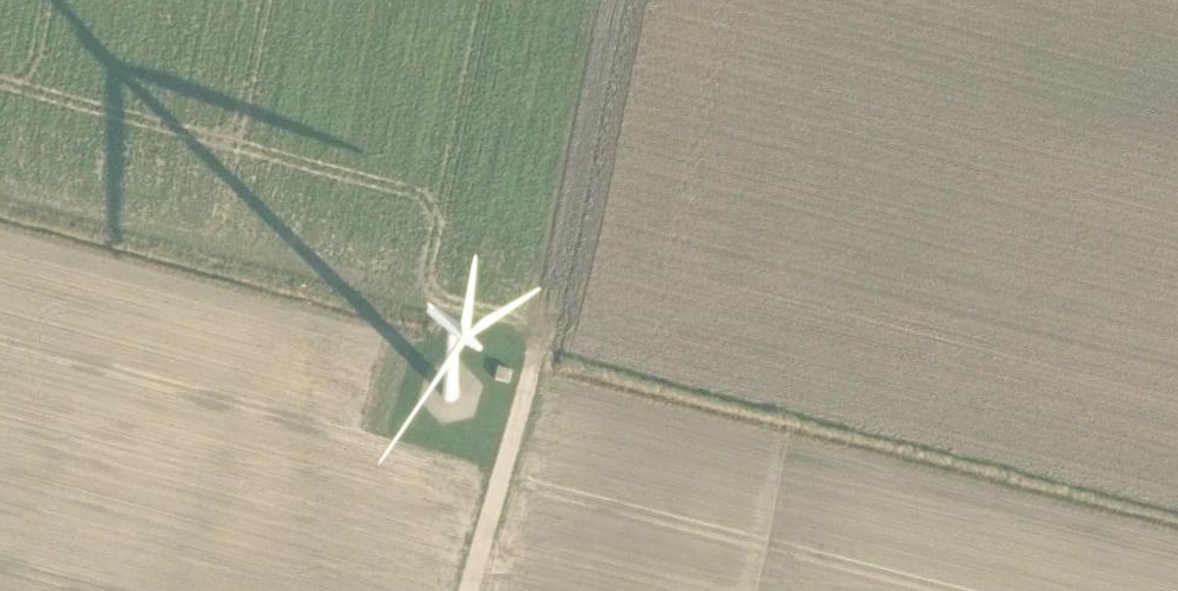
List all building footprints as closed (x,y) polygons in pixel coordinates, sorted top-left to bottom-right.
[(442,393),(442,395),(443,397),(443,398),(444,400),(446,401),(447,402),(449,402),(451,402),(453,402),(454,401),(456,400),(457,399),(458,398),(458,396),(458,394),(458,392),(458,391),(457,389),(456,388),(454,387),(452,386),(451,386),(449,386),(447,387),(446,388),(444,389),(443,390),(443,392),(442,393)]
